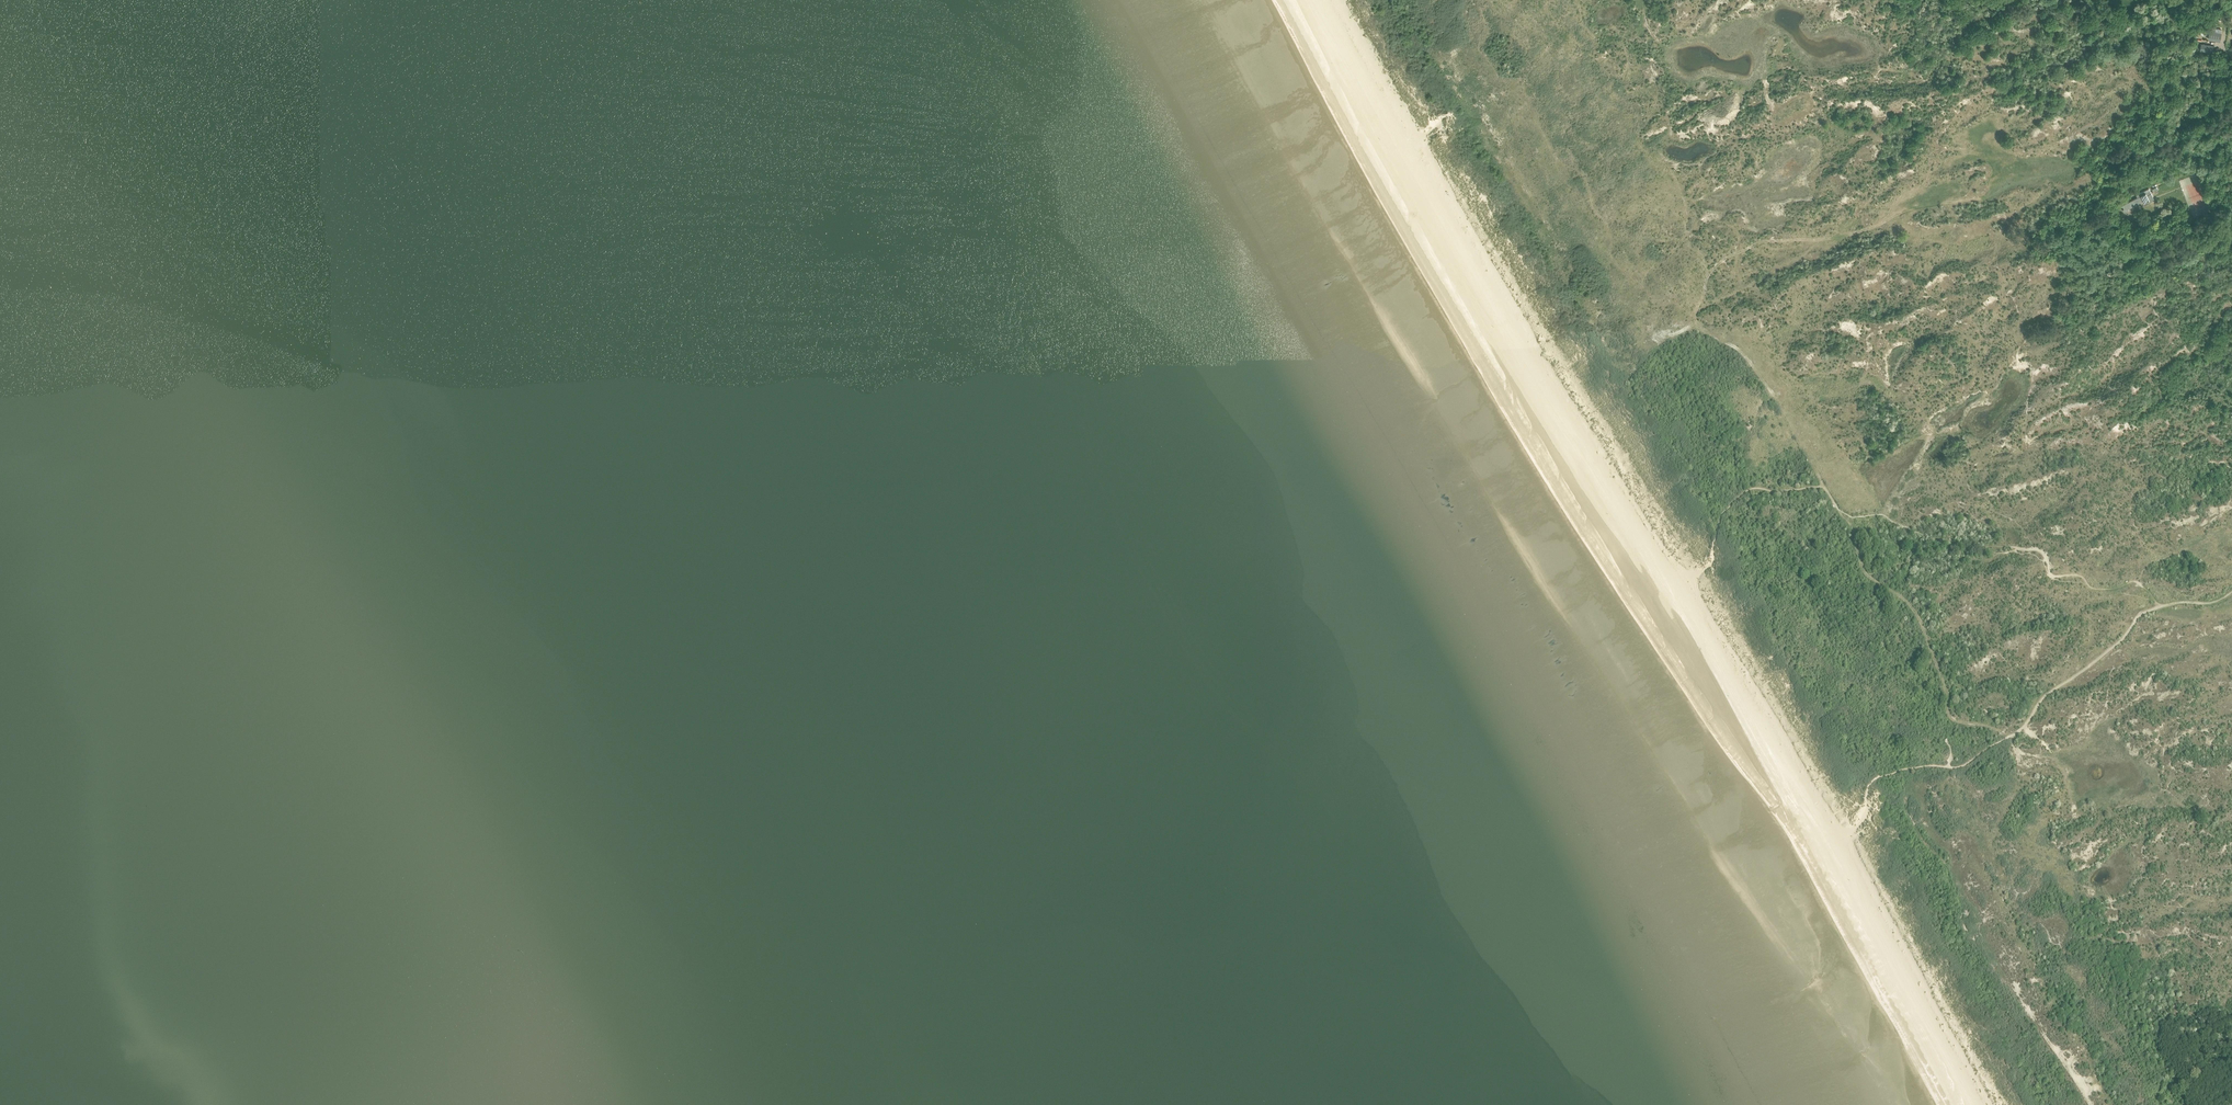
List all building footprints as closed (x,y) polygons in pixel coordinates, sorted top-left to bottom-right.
[(2209,39),(2220,41),(2221,34),(2210,32),(2209,39)] [(2201,51),(2213,53),(2213,46),(2202,44),(2201,51)] [(2150,191),(2149,189),(2140,193),(2136,195),(2138,198),(2124,205),(2122,206),(2122,207),(2123,207),(2124,209),(2123,211),(2124,211),(2125,212),(2126,212),(2127,212),(2129,211),(2128,209),(2144,201),(2145,203),(2150,200),(2149,199),(2153,197),(2151,194),(2147,196),(2146,193),(2150,191)]
